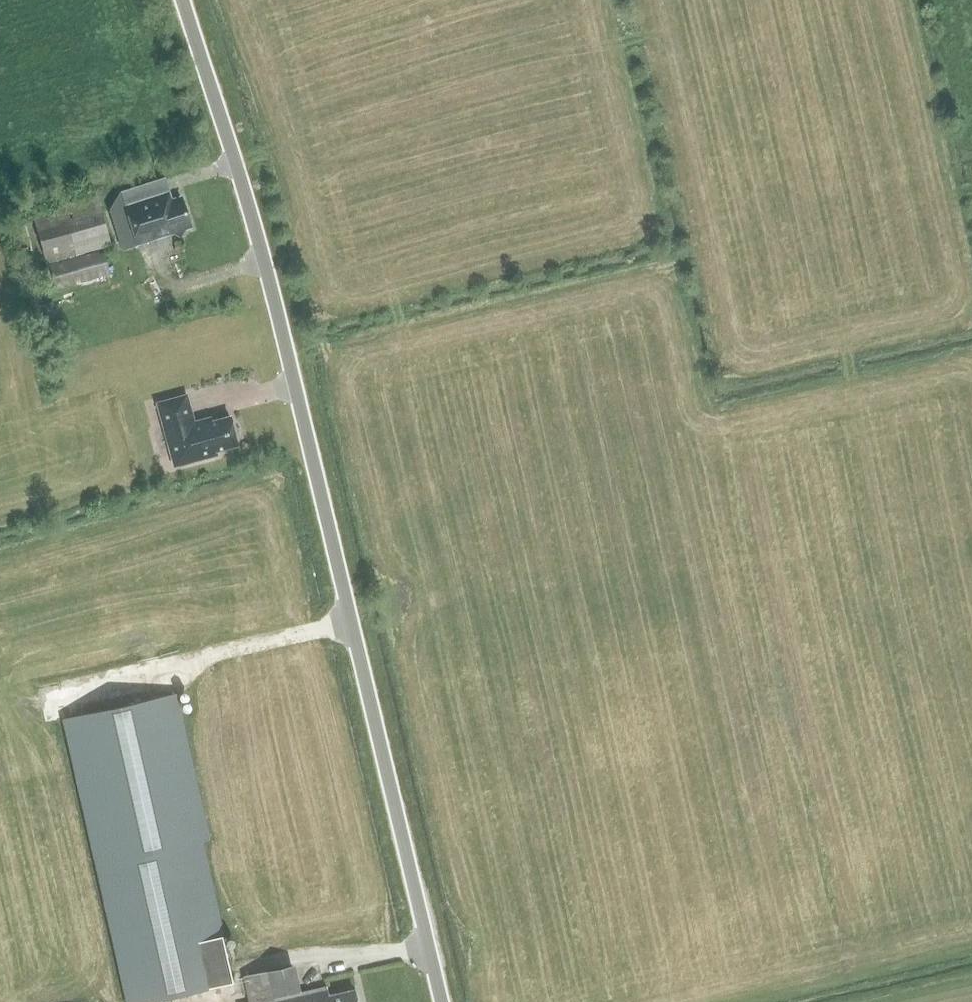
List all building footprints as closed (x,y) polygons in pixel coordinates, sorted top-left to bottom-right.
[(125,206),(136,244),(191,227),(182,197),(169,201),(167,193),(125,206)] [(34,222),(46,265),(112,246),(99,203),(34,222)] [(110,275),(102,250),(47,266),(54,291),(110,275)] [(211,416),(194,420),(187,393),(156,402),(174,467),(218,455),(216,450),(238,444),(230,415),(212,420),(211,416)] [(129,1001),(146,1001),(232,983),(200,841),(207,839),(174,693),(64,718),(129,1001)] [(354,990),(329,995),(328,988),(270,1001),(263,970),(242,975),(248,1001),(356,1001),(354,990)]
